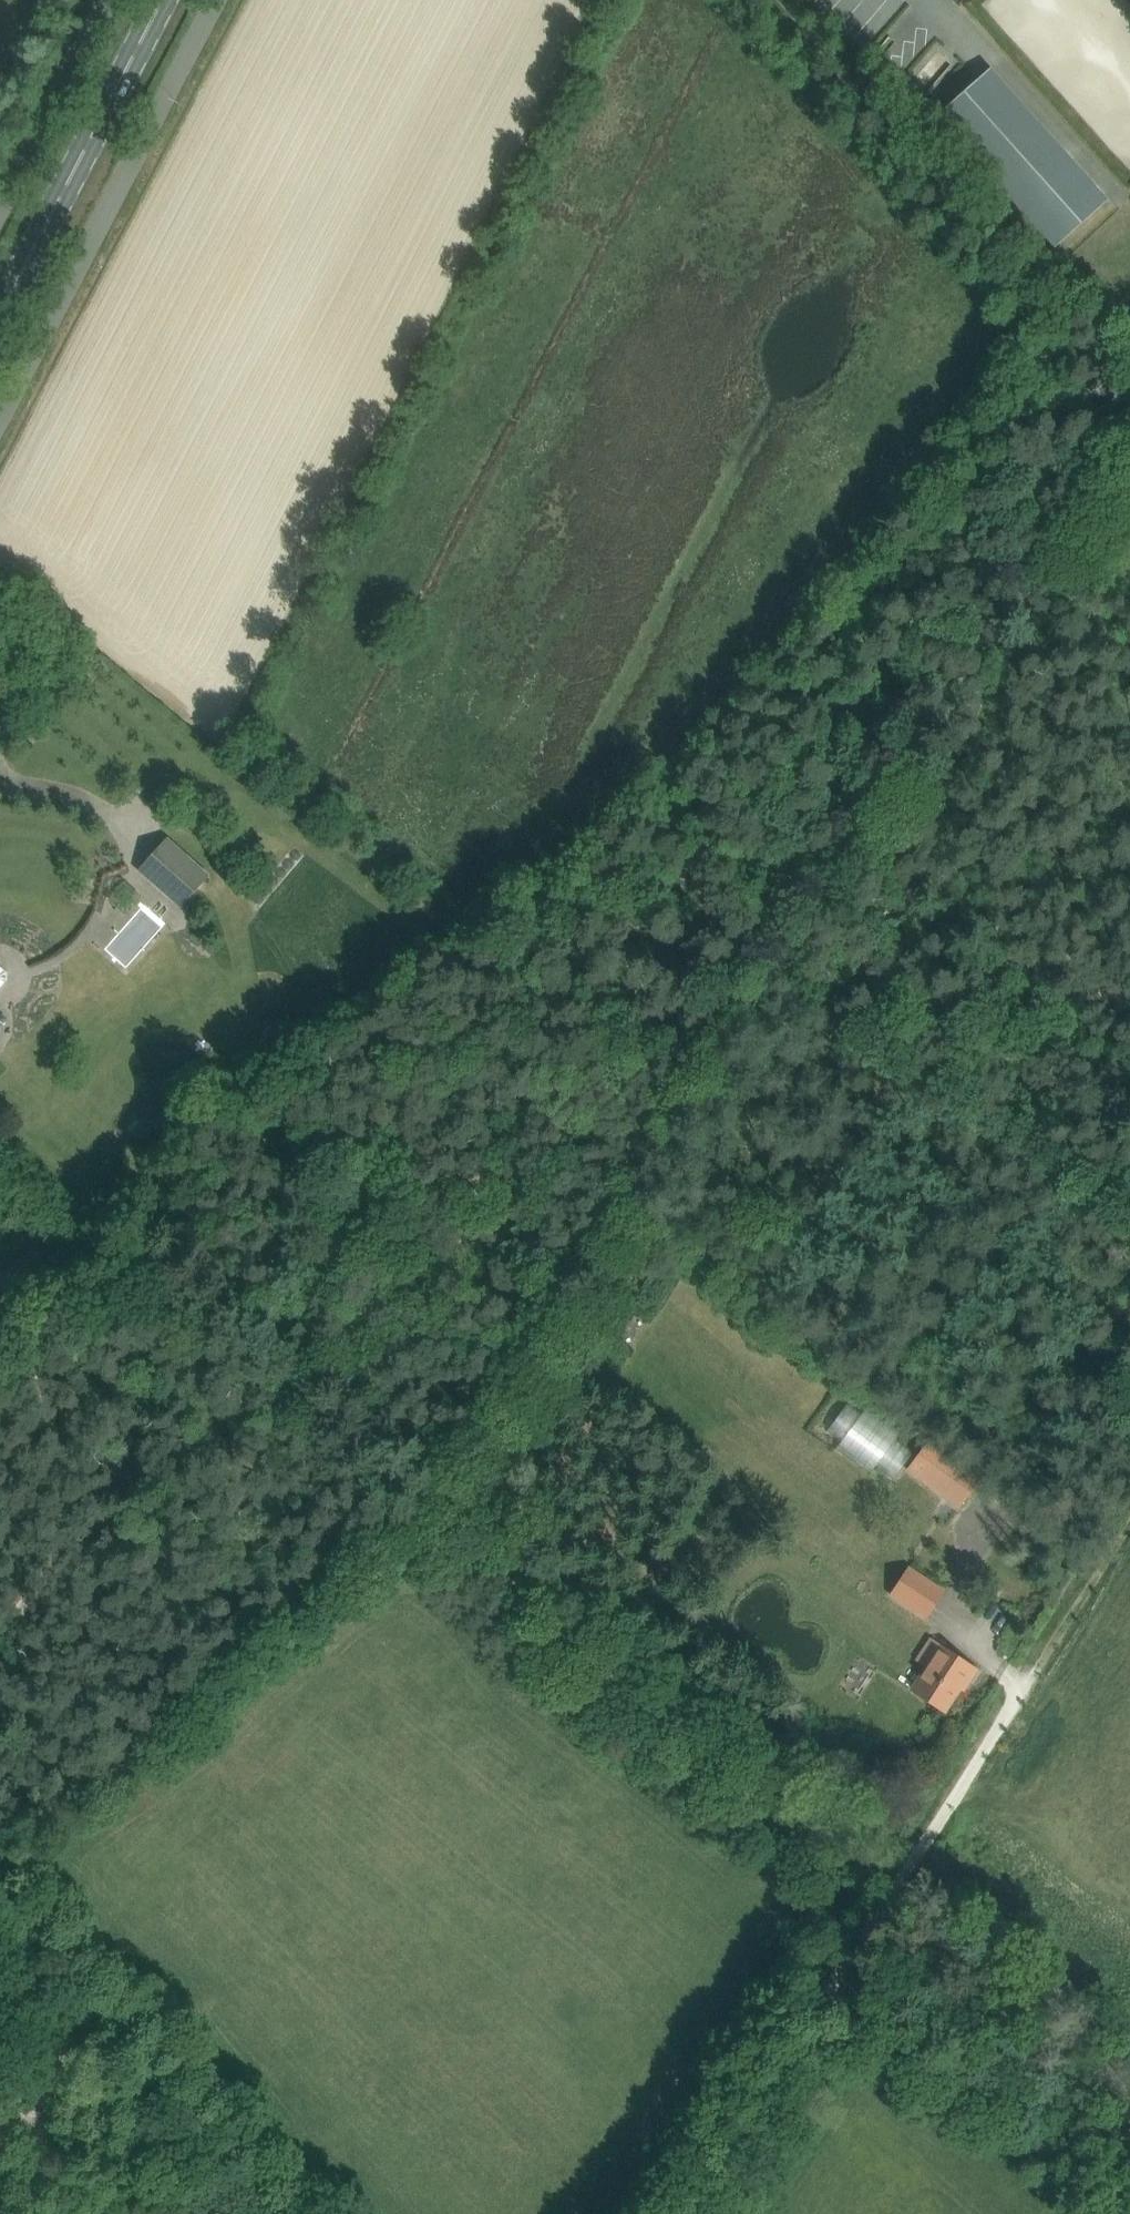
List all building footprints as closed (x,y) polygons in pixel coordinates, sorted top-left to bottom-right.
[(943,123),(1061,254),(1117,204),(999,73),(943,123)] [(166,838),(137,871),(179,908),(208,876),(166,838)] [(863,1411),(850,1402),(827,1432),(841,1442),(836,1449),(870,1474),(875,1466),(893,1479),(914,1449),(897,1437),(902,1430),(868,1405),(863,1411)] [(932,1438),(908,1471),(935,1491),(936,1489),(959,1507),(982,1475),(932,1438)] [(908,1568),(891,1594),(925,1616),(943,1590),(932,1584),(908,1568)] [(929,1668),(914,1690),(944,1710),(973,1667),(934,1642),(921,1662),(929,1668)]
